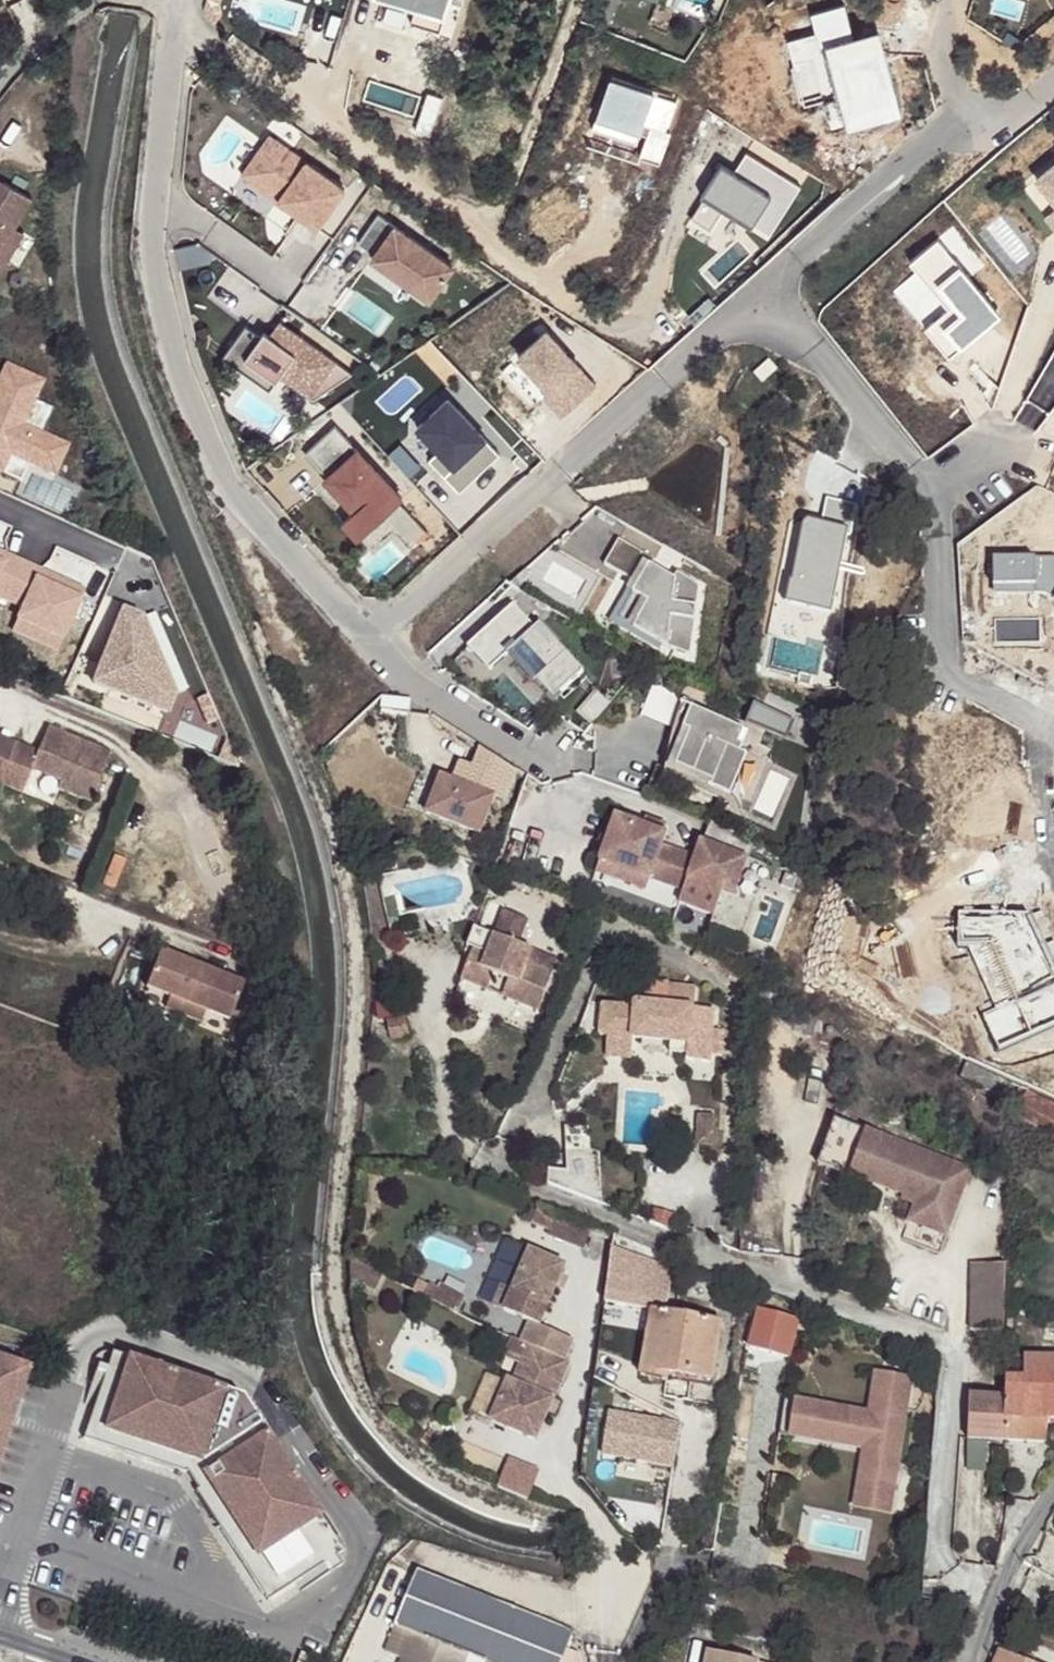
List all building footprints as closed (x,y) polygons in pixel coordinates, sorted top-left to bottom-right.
[(409,9),(405,22),(434,31),(444,0),(379,0),(409,9)] [(846,93),(821,100),(828,125),(890,109),(872,36),(851,41),(842,2),(809,10),(820,59),(836,55),(846,93)] [(38,83),(46,70),(38,65),(29,78),(38,83)] [(222,79),(216,76),(208,88),(194,78),(193,79),(191,82),(210,96),(222,79)] [(600,76),(581,126),(626,144),(630,133),(636,135),(628,157),(629,157),(646,164),(659,132),(653,130),(664,101),(600,76)] [(626,144),(581,126),(575,142),(627,162),(629,157),(628,157),(636,135),(630,133),(626,144)] [(263,136),(235,175),(310,228),(337,190),(263,136)] [(766,236),(797,188),(742,153),(730,171),(721,166),(717,173),(713,170),(697,195),(700,197),(687,217),(706,229),(721,207),(766,236)] [(1053,203),(1053,159),(1033,177),(1053,203)] [(0,179),(0,281),(11,261),(2,256),(18,228),(35,199),(0,179)] [(1042,214),(1053,229),(1053,205),(1042,214)] [(445,268),(370,215),(350,243),(371,258),(367,262),(421,301),(445,268)] [(18,228),(2,256),(11,261),(28,233),(18,228)] [(991,308),(934,237),(906,260),(944,308),(920,327),(944,357),(969,337),(963,330),(991,308)] [(270,320),(259,333),(273,344),(279,336),(275,332),(280,326),(270,320)] [(235,323),(213,354),(229,366),(236,357),(266,379),(270,373),(304,397),(342,371),(280,326),(275,332),(279,336),(273,344),(259,333),(254,329),(251,334),(235,323)] [(581,386),(533,329),(503,353),(534,390),(528,394),(546,415),(581,386)] [(236,357),(229,366),(260,388),(266,379),(236,357)] [(54,477),(68,447),(42,435),(53,411),(34,402),(43,383),(6,367),(0,379),(0,466),(5,455),(28,465),(54,477)] [(439,399),(408,427),(430,450),(420,460),(451,491),(490,454),(439,399)] [(328,423),(299,450),(321,475),(318,477),(351,514),(362,526),(377,513),(391,499),(394,496),(328,423)] [(5,455),(0,466),(0,474),(20,483),(28,465),(5,455)] [(840,535),(848,505),(818,497),(811,528),(797,525),(779,597),(819,606),(837,535),(840,535)] [(391,499),(377,513),(403,541),(417,527),(391,499)] [(362,526),(351,514),(339,524),(351,537),(362,526)] [(645,559),(609,539),(596,565),(624,581),(619,589),(625,593),(609,619),(654,644),(682,655),(686,614),(681,614),(682,607),(687,607),(689,585),(668,572),(665,578),(641,565),(645,559)] [(25,564),(8,556),(4,566),(0,564),(0,599),(7,602),(25,564)] [(1053,597),(1053,559),(996,562),(996,589),(1000,589),(1000,595),(1047,594),(1053,597)] [(41,572),(25,564),(7,602),(23,609),(18,621),(42,632),(37,643),(58,652),(86,592),(64,582),(60,591),(37,581),(41,572)] [(64,582),(41,572),(37,581),(60,591),(64,582)] [(609,619),(625,593),(619,589),(604,615),(609,619)] [(505,606),(459,648),(481,671),(502,653),(546,701),(575,672),(532,626),(528,629),(505,606)] [(125,612),(95,686),(167,714),(174,696),(141,619),(125,612)] [(42,632),(18,621),(13,632),(37,643),(42,632)] [(677,697),(646,685),(634,715),(664,728),(677,697)] [(587,723),(603,704),(590,692),(573,712),(587,723)] [(711,801),(714,793),(703,788),(705,783),(667,767),(683,732),(677,729),(684,709),(675,705),(655,779),(711,801)] [(736,730),(684,709),(677,729),(683,732),(668,767),(705,783),(703,788),(714,793),(722,796),(739,755),(732,752),(735,745),(731,744),(736,730)] [(111,753),(48,729),(39,753),(16,743),(0,783),(0,784),(23,794),(33,771),(62,783),(60,790),(91,803),(111,753)] [(16,743),(0,737),(0,783),(16,743)] [(511,771),(474,747),(466,766),(453,761),(446,780),(434,775),(419,811),(472,834),(487,796),(499,800),(511,771)] [(659,835),(609,819),(593,863),(622,874),(619,884),(639,892),(643,881),(676,893),(672,905),(707,917),(715,894),(726,899),(740,859),(695,843),(690,859),(655,847),(659,835)] [(619,884),(622,874),(593,863),(589,874),(619,884)] [(1032,914),(1047,945),(1053,942),(1053,932),(1044,909),(1032,914)] [(1015,997),(983,1011),(999,1049),(1053,1025),(1053,960),(1047,945),(1032,914),(959,913),(958,941),(991,941),(1015,997)] [(469,986),(495,995),(501,979),(516,984),(510,1001),(546,1015),(564,965),(539,955),(537,959),(523,954),(525,949),(534,923),(511,917),(502,941),(495,959),(481,954),(469,986)] [(481,954),(495,959),(502,941),(482,933),(475,951),(481,954)] [(235,973),(151,941),(137,977),(162,987),(157,998),(193,1012),(197,1000),(221,1009),(235,973)] [(539,955),(525,949),(523,954),(537,959),(539,955)] [(757,978),(741,972),(738,979),(755,986),(757,978)] [(652,984),(651,1007),(644,1006),(644,1011),(610,1009),(608,1038),(615,1039),(640,1041),(642,1041),(642,1043),(697,1046),(696,1063),(718,1065),(718,1059),(720,1032),(722,1012),(702,1011),(703,991),(676,989),(676,986),(652,984)] [(203,1011),(201,1024),(224,1029),(227,1016),(203,1011)] [(397,1047),(417,1042),(412,1021),(393,1026),(397,1047)] [(732,1033),(720,1032),(718,1059),(730,1059),(732,1033)] [(640,1041),(615,1039),(614,1060),(639,1062),(640,1041)] [(716,1119),(701,1118),(699,1146),(714,1148),(716,1119)] [(862,1131),(831,1120),(814,1165),(887,1193),(899,1196),(897,1201),(910,1206),(904,1224),(943,1238),(968,1170),(862,1131)] [(899,1196),(887,1193),(886,1197),(897,1201),(899,1196)] [(503,1280),(494,1303),(522,1313),(531,1316),(546,1276),(550,1264),(554,1254),(518,1241),(503,1280)] [(615,1303),(644,1309),(665,1312),(672,1268),(603,1246),(597,1300),(615,1303)] [(373,1289),(380,1273),(352,1258),(352,1278),(373,1289)] [(558,1267),(550,1264),(546,1276),(554,1279),(558,1267)] [(1006,1331),(1008,1265),(974,1264),(972,1328),(1006,1331)] [(485,1298),(494,1303),(503,1280),(494,1276),(485,1298)] [(456,1312),(464,1295),(439,1283),(437,1288),(416,1278),(411,1289),(456,1312)] [(756,1308),(747,1345),(789,1356),(798,1319),(756,1308)] [(665,1312),(644,1309),(635,1365),(662,1369),(705,1376),(714,1320),(665,1312)] [(531,1316),(522,1313),(515,1332),(521,1335),(515,1354),(522,1357),(515,1377),(507,1374),(502,1373),(487,1413),(533,1431),(543,1403),(548,1390),(563,1350),(558,1348),(565,1329),(531,1316)] [(969,1404),(970,1450),(989,1450),(1003,1450),(1004,1445),(1043,1447),(1043,1421),(1053,1421),(1053,1358),(1017,1357),(1017,1338),(1012,1339),(1012,1330),(1006,1331),(1003,1404),(969,1404)] [(22,1389),(34,1354),(3,1343),(0,1349),(0,1453),(22,1389)] [(104,1350),(99,1365),(90,1362),(77,1403),(85,1405),(75,1437),(185,1475),(189,1473),(200,1491),(197,1492),(235,1556),(269,1603),(298,1584),(303,1593),(342,1568),(337,1556),(344,1551),(268,1434),(261,1438),(255,1429),(261,1425),(244,1397),(104,1350)] [(522,1357),(515,1354),(507,1374),(515,1377),(522,1357)] [(662,1369),(635,1365),(633,1375),(661,1379),(662,1369)] [(867,1416),(816,1409),(812,1444),(862,1451),(857,1494),(892,1498),(908,1378),(873,1373),(867,1416)] [(556,1392),(548,1390),(543,1403),(551,1405),(556,1392)] [(250,1400),(244,1397),(261,1425),(267,1422),(250,1400)] [(812,1444),(816,1409),(793,1407),(789,1441),(812,1444)] [(670,1469),(677,1427),(606,1416),(600,1459),(670,1469)] [(268,1434),(261,1425),(255,1429),(261,1438),(268,1434)] [(425,1426),(416,1436),(426,1444),(435,1434),(425,1426)] [(989,1477),(989,1450),(970,1450),(971,1478),(989,1477)] [(539,1472),(508,1464),(499,1496),(531,1504),(539,1472)] [(892,1498),(857,1494),(855,1510),(891,1514),(892,1498)] [(417,1573),(396,1626),(386,1652),(405,1658),(403,1661),(465,1661),(468,1654),(487,1661),(561,1661),(566,1650),(572,1634),(417,1573)] [(997,1651),(1000,1652),(1003,1654),(1007,1644),(1001,1641),(997,1651)] [(566,1650),(561,1661),(582,1661),(578,1654),(566,1650)] [(706,1661),(756,1661),(708,1651),(706,1661)] [(996,1661),(1023,1661),(1018,1660),(1003,1654),(1000,1652),(996,1661)] [(304,1654),(301,1661),(314,1661),(315,1657),(304,1654)]
